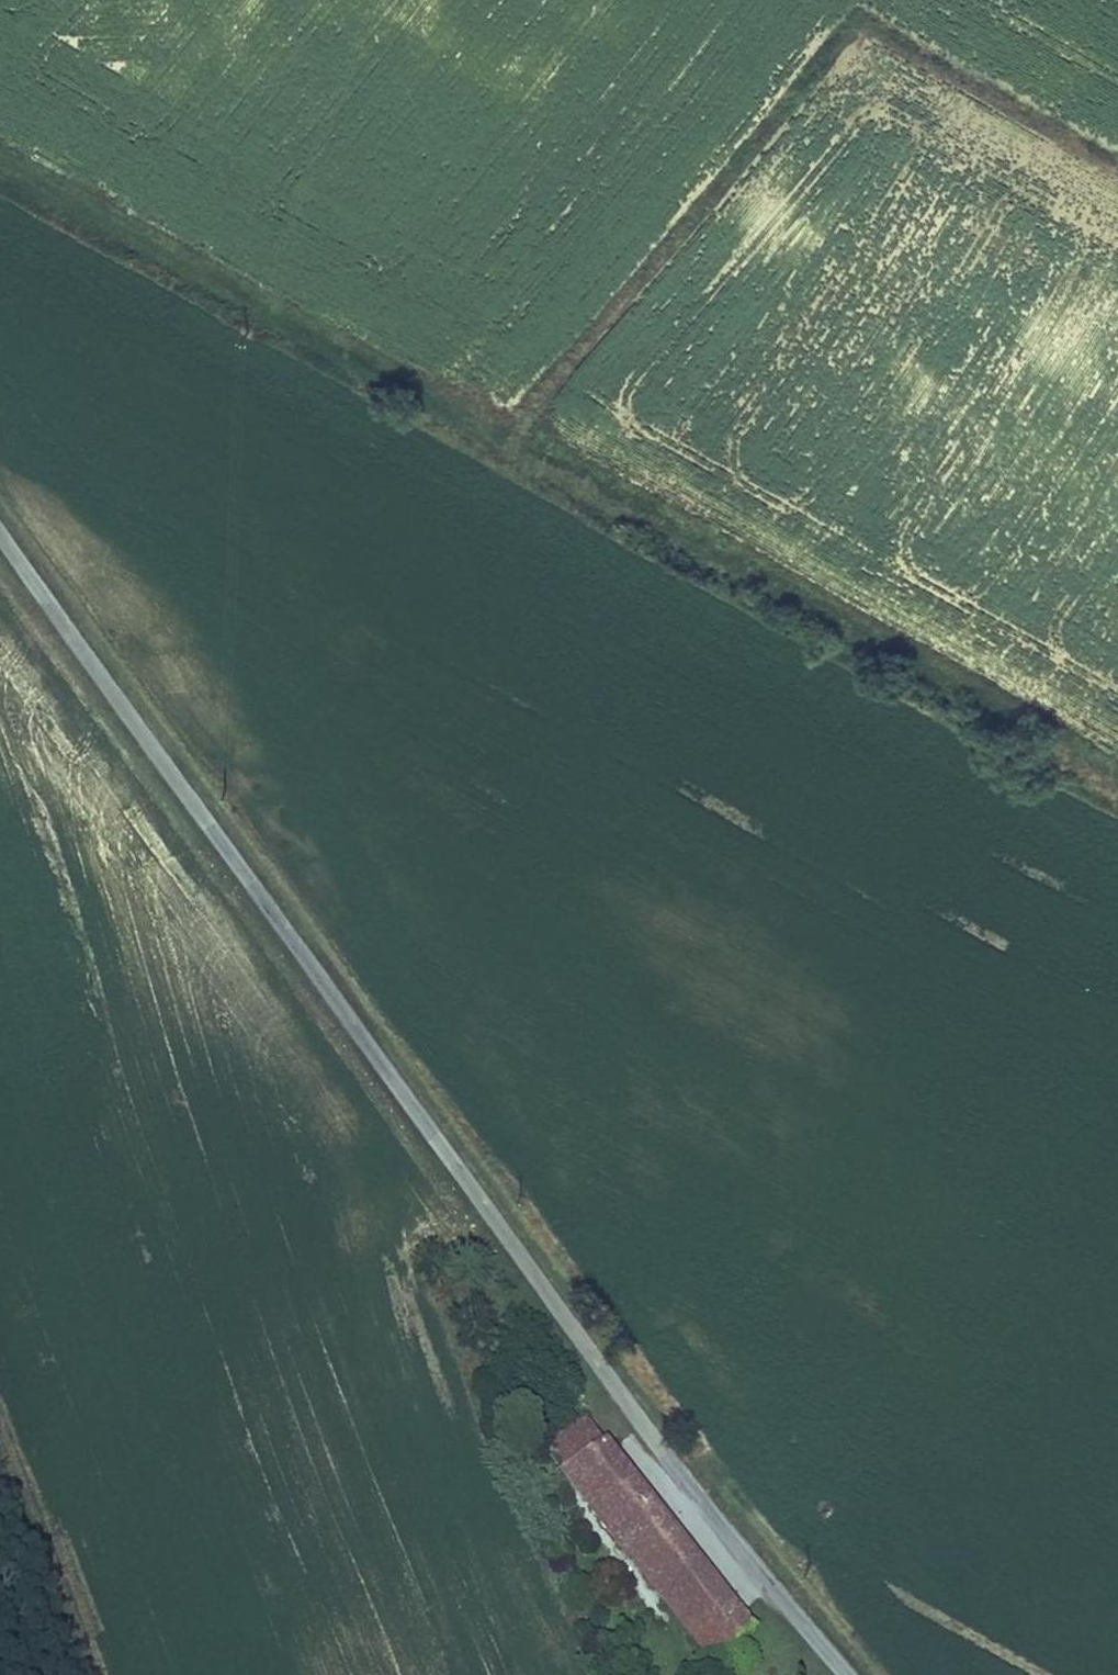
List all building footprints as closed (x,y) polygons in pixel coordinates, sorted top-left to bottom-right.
[(593,1438),(584,1425),(552,1451),(558,1464),(593,1438)] [(558,1464),(566,1478),(603,1450),(593,1438),(558,1464)] [(566,1478),(672,1607),(708,1574),(603,1450),(566,1478)] [(731,1648),(723,1639),(746,1619),(708,1574),(672,1607),(717,1660),(731,1648)] [(746,1619),(723,1639),(731,1648),(754,1629),(746,1619)]
